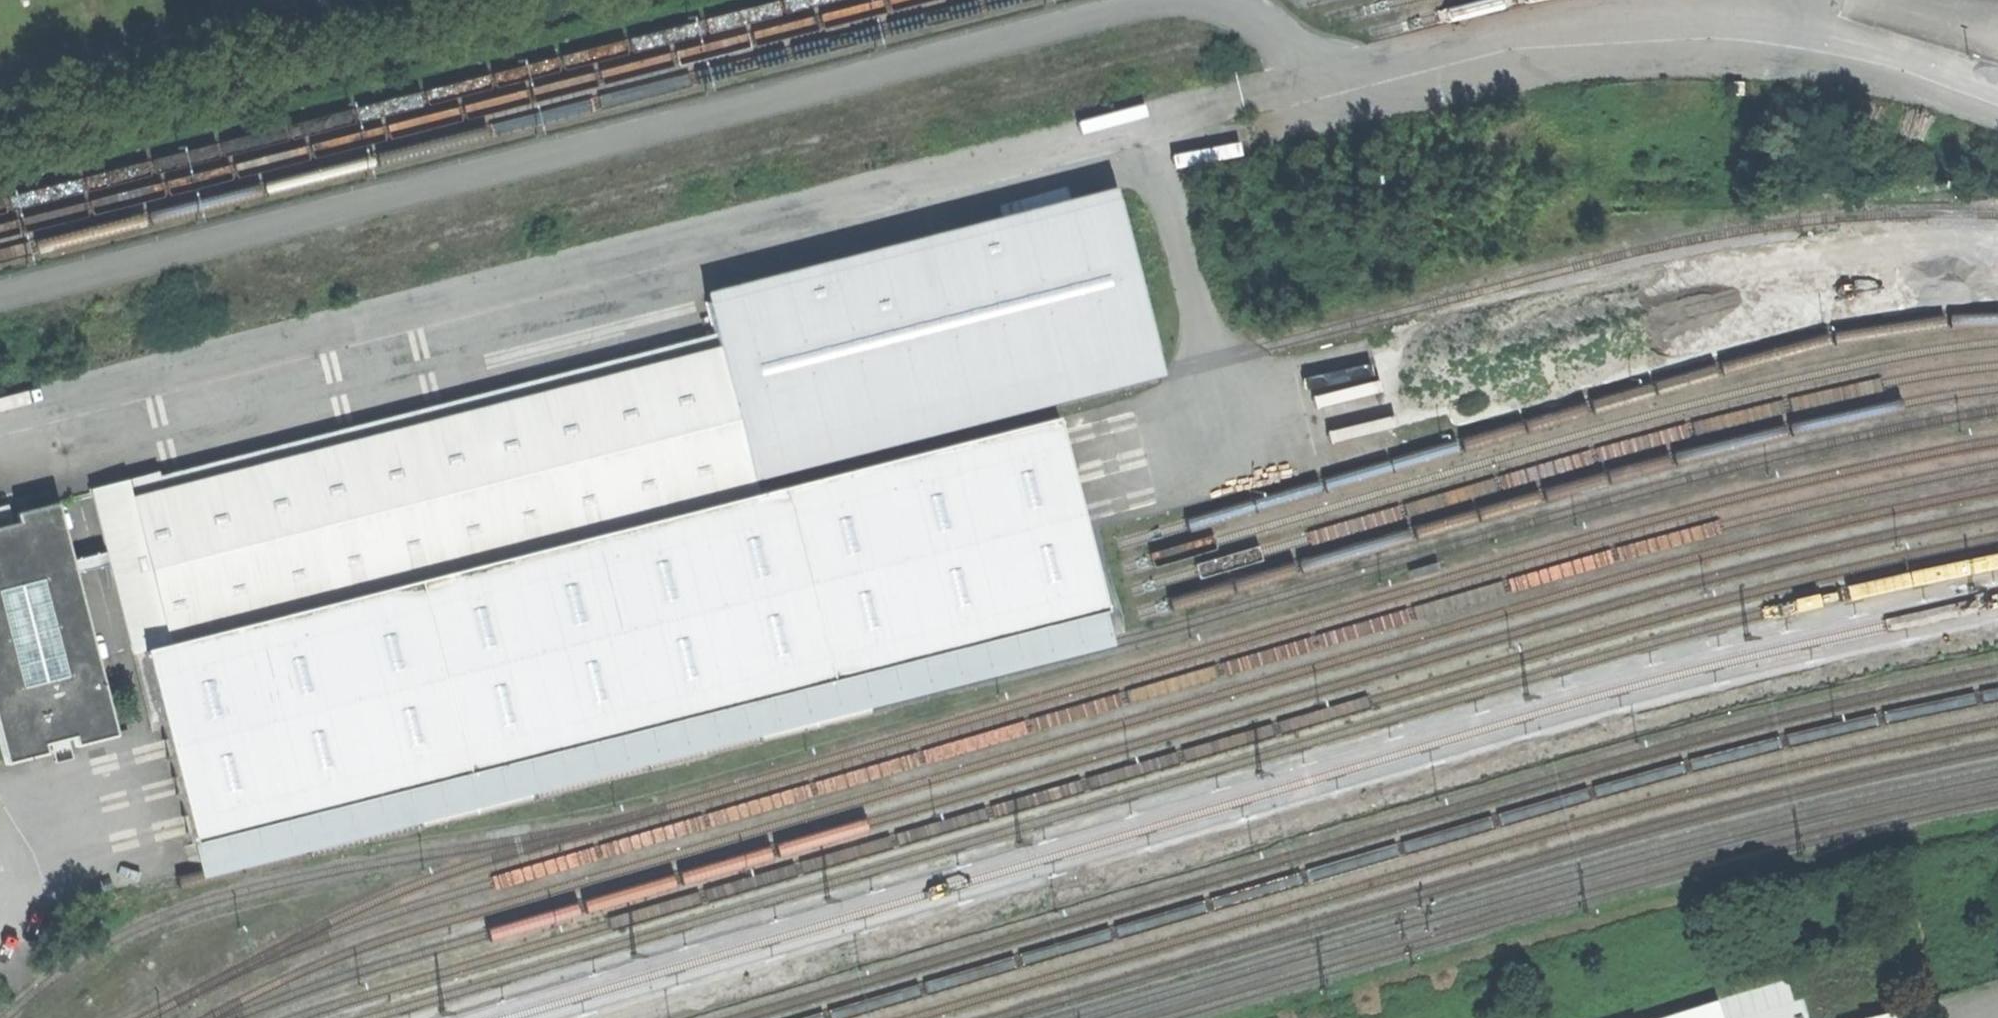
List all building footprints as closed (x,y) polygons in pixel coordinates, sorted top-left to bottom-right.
[(126,483),(98,490),(154,708),(175,789),(189,844),(1099,612),(1050,419),(749,496),(738,453),(1151,347),(1112,198),(702,303),(714,348),(130,497),(126,483)] [(3,764),(41,754),(39,744),(55,740),(70,736),(73,745),(111,735),(52,505),(14,515),(16,524),(0,529),(0,753),(3,764)] [(1901,1009),(1869,1017),(1902,1017),(1901,1009)]
